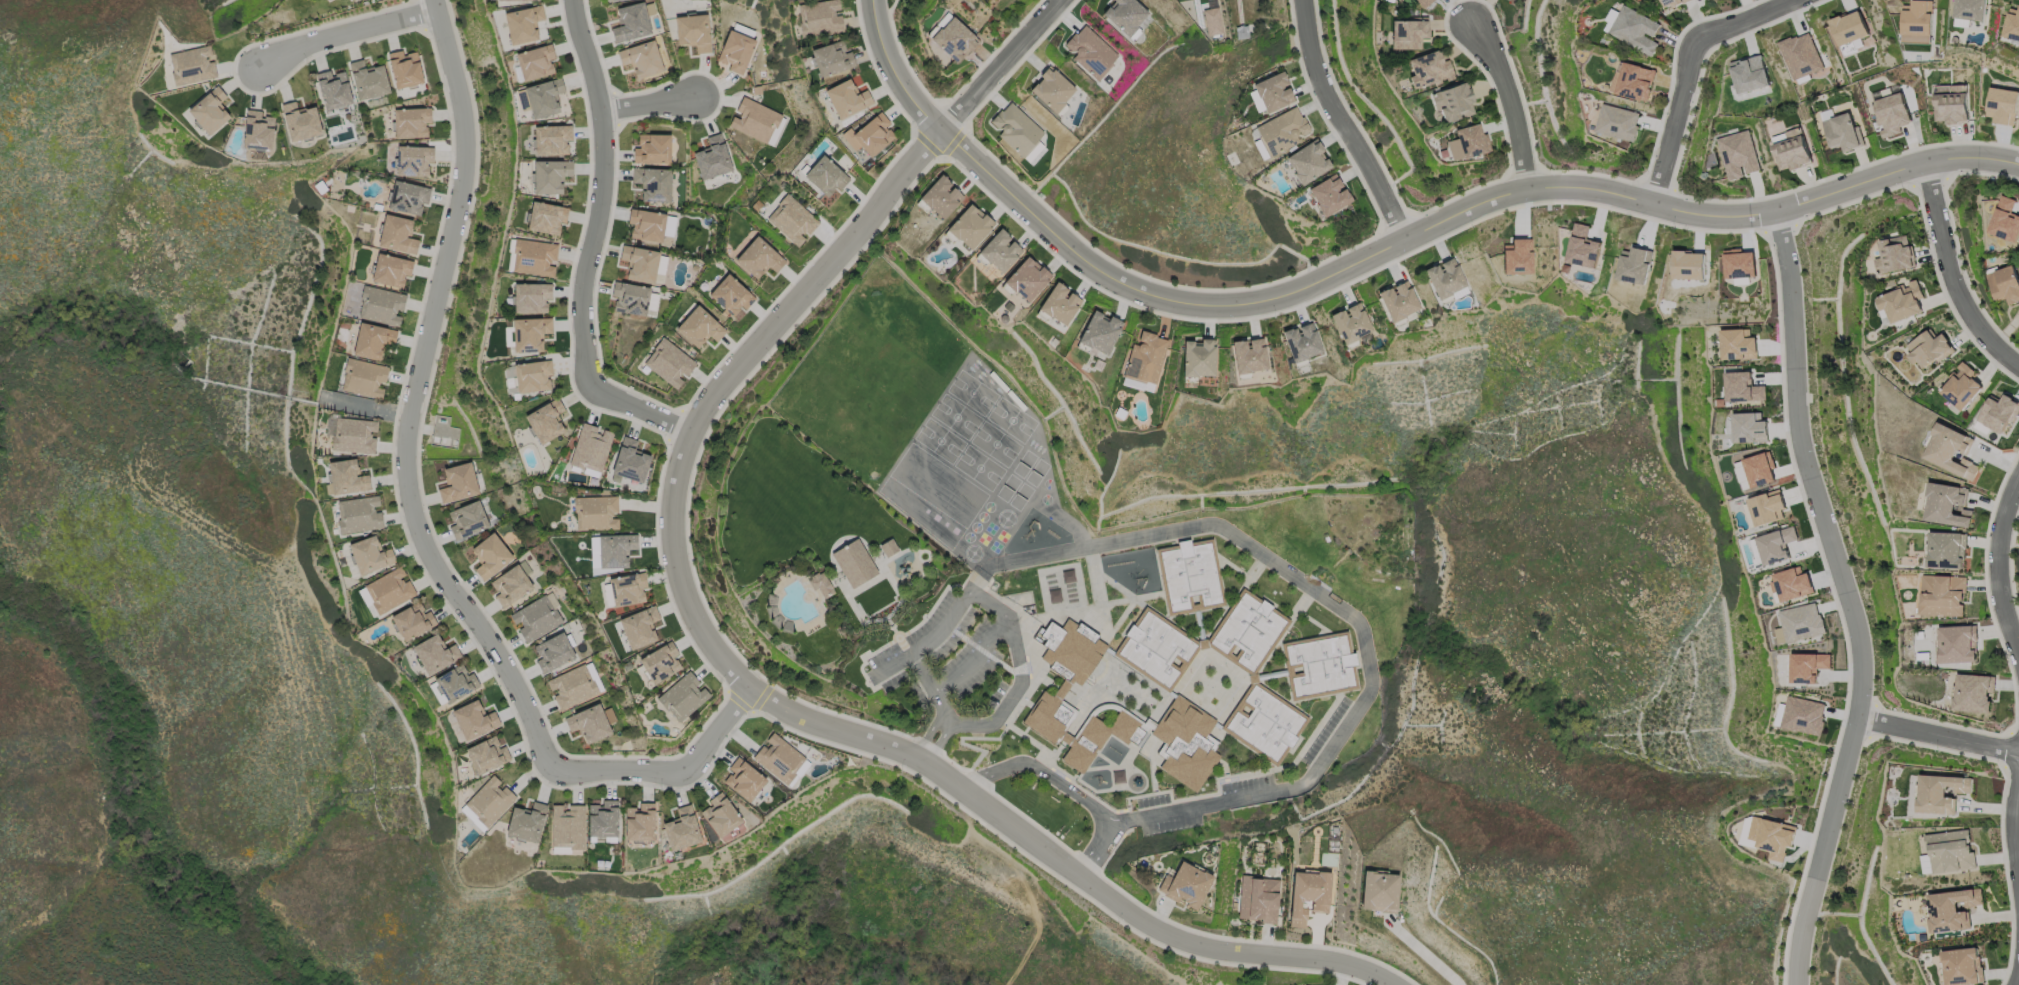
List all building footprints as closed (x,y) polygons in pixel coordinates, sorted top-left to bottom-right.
[(843,31),(841,12),(840,12),(839,0),(826,0),(797,4),(801,37),(843,31)] [(1149,12),(1135,0),(1113,0),(1100,15),(1128,38),(1149,12)] [(1423,8),(1416,0),(1432,0),(1423,8)] [(1666,11),(1661,0),(1691,0),(1666,11)] [(1902,33),(1902,10),(1912,10),(1912,0),(1931,0),(1930,34),(1902,33)] [(1954,18),(1956,0),(1985,0),(1983,21),(1954,18)] [(614,42),(651,34),(643,2),(615,8),(619,25),(610,27),(614,42)] [(1607,33),(1613,21),(1607,18),(1611,10),(1618,14),(1623,4),(1659,23),(1651,39),(1658,43),(1651,56),(1607,33)] [(2017,13),(2018,4),(2018,40),(2003,37),(2008,12),(2017,13)] [(538,40),(535,20),(544,19),(542,6),(504,11),(509,44),(538,40)] [(1869,36),(1840,48),(1829,22),(1858,10),(1869,36)] [(676,45),(695,44),(695,53),(709,52),(708,14),(675,16),(676,45)] [(957,63),(978,39),(952,15),(930,40),(957,63)] [(1429,39),(1421,39),(1421,48),(1392,48),(1392,20),(1429,20),(1429,39)] [(1070,58),(1097,80),(1119,54),(1082,24),(1064,45),(1074,53),(1070,58)] [(741,75),(756,40),(730,29),(716,59),(729,64),(727,69),(741,75)] [(1792,80),(1779,43),(1811,32),(1824,69),(1792,80)] [(635,80),(663,71),(653,39),(616,51),(621,66),(630,62),(635,80)] [(855,67),(851,50),(845,51),(843,40),(810,48),(817,76),(855,67)] [(168,53),(175,86),(217,77),(212,57),(212,58),(209,44),(168,53)] [(522,80),(554,73),(551,59),(555,58),(551,44),(515,52),(522,80)] [(417,51),(402,54),(402,50),(388,52),(394,88),(422,83),(417,51)] [(1407,59),(1440,51),(1442,60),(1449,58),(1454,79),(1414,88),(1407,59)] [(1736,93),(1731,61),(1762,55),(1768,87),(1736,93)] [(383,64),(365,68),(363,59),(349,62),(357,100),(389,93),(383,64)] [(1655,70),(1647,101),(1609,92),(1617,60),(1655,70)] [(1054,113),(1076,89),(1050,65),(1028,89),(1054,113)] [(344,71),(331,74),(329,70),(315,73),(324,110),(352,103),(344,71)] [(1292,101),(1284,105),(1284,106),(1263,115),(1261,111),(1256,113),(1246,92),(1250,91),(1248,86),(1279,72),(1292,101)] [(523,87),(532,119),(560,112),(555,94),(565,92),(561,77),(523,87)] [(838,120),(873,104),(866,89),(857,93),(850,78),(824,90),(838,120)] [(1476,113),(1443,124),(1433,92),(1467,82),(1476,113)] [(226,96),(217,85),(187,110),(208,135),(230,117),(218,102),(226,96)] [(2012,125),(1984,119),(1992,86),(2018,92),(2012,125)] [(1874,100),(1903,92),(1912,128),(1883,135),(1874,100)] [(1935,123),(1935,94),(1967,94),(1967,123),(1935,123)] [(783,114),(742,96),(734,114),(734,113),(728,126),(767,143),(771,135),(773,136),(783,114)] [(315,105),(297,110),(295,100),(280,104),(289,142),(322,133),(315,105)] [(1001,132),(998,135),(1022,157),(1044,133),(1009,100),(989,121),(1001,132)] [(1634,143),(1594,132),(1602,103),(1641,113),(1634,143)] [(427,137),(426,123),(431,122),(430,107),(393,108),(394,138),(427,137)] [(1267,158),(1253,128),(1293,107),(1299,118),(1301,117),(1308,131),(1295,138),(1297,142),(1267,158)] [(853,151),(860,145),(869,157),(895,137),(886,126),(890,123),(880,111),(853,132),(849,126),(839,134),(853,151)] [(1833,148),(1825,119),(1852,112),(1861,148),(1843,153),(1842,146),(1833,148)] [(1456,128),(1484,124),(1488,154),(1450,159),(1447,141),(1457,139),(1456,128)] [(571,125),(534,126),(535,155),(567,154),(567,140),(572,140),(571,125)] [(1760,172),(1728,180),(1717,137),(1749,130),(1760,172)] [(701,180),(732,170),(721,132),(706,137),(709,147),(692,152),(701,180)] [(670,134),(638,134),(638,148),(633,148),(633,163),(669,164),(670,134)] [(1772,143),(1803,134),(1812,164),(1780,173),(1772,143)] [(1328,169),(1298,188),(1281,160),(1314,139),(1322,151),(1315,156),(1319,163),(1323,161),(1328,169)] [(433,162),(433,147),(398,146),(397,175),(427,176),(428,161),(433,162)] [(803,175),(827,197),(836,188),(839,191),(850,179),(823,154),(803,175)] [(563,194),(562,175),(573,175),(572,160),(533,161),(534,194),(563,194)] [(641,201),(670,202),(671,169),(632,168),(631,182),(641,183),(641,201)] [(942,219),(964,196),(940,174),(918,197),(942,219)] [(1320,220),(1313,207),(1314,207),(1305,191),(1334,174),(1336,179),(1335,180),(1349,203),(1320,220)] [(431,187),(393,180),(388,209),(420,215),(422,202),(428,203),(431,187)] [(806,236),(806,237),(819,222),(787,193),(765,218),(797,247),(806,236)] [(2013,213),(2018,214),(2018,232),(2017,241),(1990,235),(2000,195),(2016,199),(2013,213)] [(527,229),(558,235),(560,222),(566,223),(568,207),(532,201),(527,229)] [(994,224),(970,201),(945,228),(970,250),(994,224)] [(666,213),(630,208),(627,223),(632,223),(629,238),(662,243),(666,213)] [(378,247),(416,254),(418,239),(410,238),(413,219),(384,214),(378,247)] [(1596,268),(1567,262),(1574,222),(1590,225),(1587,238),(1601,241),(1596,268)] [(1011,239),(1011,238),(1000,227),(978,252),(1001,273),(1023,250),(1011,239)] [(733,260),(755,280),(768,266),(775,272),(786,261),(756,235),(733,260)] [(1883,257),(1880,240),(1910,235),(1916,267),(1879,274),(1876,258),(1883,257)] [(558,243),(515,238),(511,272),(553,276),(555,263),(558,243)] [(1504,249),(1512,249),(1512,238),(1533,238),(1533,273),(1504,273),(1504,249)] [(625,279),(654,283),(658,250),(621,245),(620,259),(628,260),(625,279)] [(1651,251),(1644,285),(1616,279),(1621,254),(1631,256),(1632,247),(1651,251)] [(1703,280),(1673,280),(1673,251),(1703,251),(1703,280)] [(1754,251),(1754,278),(1725,278),(1725,251),(1754,251)] [(413,261),(377,252),(370,281),(402,289),(405,275),(410,276),(413,261)] [(1027,303),(1051,276),(1028,255),(1003,281),(1027,303)] [(1424,269),(1455,256),(1468,288),(1438,301),(1424,269)] [(2015,264),(2018,278),(2018,301),(2008,304),(2007,297),(1995,301),(1987,271),(2015,264)] [(731,317),(741,306),(744,309),(755,299),(729,272),(708,293),(731,317)] [(1924,312),(1891,325),(1879,295),(1918,280),(1925,297),(1919,299),(1924,312)] [(651,287),(613,281),(611,296),(615,297),(613,311),(646,316),(651,287)] [(1389,326),(1374,296),(1406,281),(1410,290),(1408,291),(1418,310),(1402,318),(1402,319),(1389,326)] [(546,312),(546,298),(552,298),(551,282),(513,283),(514,313),(546,312)] [(1065,326),(1082,299),(1055,282),(1038,308),(1065,326)] [(357,318),(399,327),(402,313),(406,294),(364,285),(357,318)] [(1371,334),(1341,348),(1327,319),(1337,314),(1336,312),(1358,302),(1363,313),(1361,314),(1371,334)] [(709,335),(716,342),(726,331),(697,304),(674,329),(696,349),(709,335)] [(1077,341),(1106,356),(1123,323),(1094,309),(1077,341)] [(542,351),(542,332),(552,332),(552,317),(512,318),(513,352),(542,351)] [(352,354),(379,360),(383,343),(393,345),(397,330),(360,322),(352,354)] [(1282,333),(1282,332),(1310,322),(1314,333),(1312,333),(1320,354),(1303,360),(1304,361),(1290,366),(1279,335),(1282,333)] [(1721,329),(1752,329),(1752,337),(1756,337),(1756,359),(1721,359),(1721,329)] [(1945,332),(1956,350),(1920,372),(1904,346),(1931,330),(1936,337),(1945,332)] [(1156,384),(1167,338),(1140,331),(1136,344),(1128,342),(1120,375),(1156,384)] [(696,363),(662,337),(642,363),(676,389),(684,378),(684,379),(696,363)] [(1233,378),(1228,345),(1234,344),(1233,342),(1262,338),(1264,351),(1262,351),(1265,372),(1249,374),(1249,376),(1233,378)] [(1215,340),(1183,340),(1182,375),(1214,376),(1215,340)] [(340,390),(381,399),(384,385),(385,386),(388,366),(347,357),(340,390)] [(514,364),(518,393),(550,389),(548,375),(553,374),(550,359),(514,364)] [(1979,374),(1975,379),(1984,387),(1963,411),(1939,390),(1965,361),(1979,374)] [(508,393),(516,392),(512,366),(503,367),(508,393)] [(1765,401),(1725,401),(1725,372),(1752,371),(1753,383),(1765,383),(1765,401)] [(2005,392),(2018,401),(2018,410),(2001,438),(1975,422),(1992,396),(2000,401),(2005,392)] [(565,430),(556,415),(564,410),(557,397),(524,416),(540,444),(565,430)] [(1733,442),(1733,412),(1766,412),(1766,442),(1733,442)] [(330,450),(374,454),(377,421),(329,416),(327,435),(332,435),(330,450)] [(1922,457),(1939,421),(1974,438),(1964,458),(1981,466),(1974,481),(1922,457)] [(568,466),(600,476),(613,432),(600,428),(581,422),(568,466)] [(643,482),(651,455),(635,450),(637,440),(622,435),(611,473),(643,482)] [(1750,487),(1743,459),(1768,453),(1774,481),(1750,487)] [(370,489),(368,474),(358,475),(356,458),(327,462),(330,482),(324,483),(326,496),(370,489)] [(1741,490),(1750,487),(1741,460),(1732,463),(1741,490)] [(442,468),(446,487),(437,489),(441,503),(479,494),(471,461),(442,468)] [(1964,507),(1958,506),(1957,514),(1972,516),(1970,527),(1923,520),(1928,482),(1967,487),(1964,507)] [(1787,518),(1755,527),(1747,500),(1779,490),(1787,518)] [(382,529),(380,508),(378,495),(336,500),(339,533),(382,529)] [(575,530),(618,529),(617,495),(575,496),(575,530)] [(449,526),(455,541),(489,527),(478,499),(448,511),(453,524),(449,526)] [(1755,536),(1794,526),(1798,541),(1786,544),(1789,558),(1763,565),(1755,536)] [(483,581),(513,558),(493,531),(470,549),(481,564),(474,569),(483,581)] [(1966,568),(1926,567),(1927,531),(1966,532),(1966,568)] [(628,567),(627,549),(637,549),(637,534),(598,535),(599,568),(628,567)] [(1226,602),(1171,613),(1158,549),(1180,544),(1178,537),(1191,534),(1193,542),(1213,538),(1226,602)] [(396,563),(391,548),(380,551),(376,535),(348,543),(358,574),(396,563)] [(831,552),(850,588),(877,574),(858,538),(831,552)] [(533,587),(517,563),(490,582),(498,593),(493,595),(502,608),(533,587)] [(1778,603),(1769,575),(1804,563),(1813,591),(1778,603)] [(363,584),(377,614),(416,595),(407,576),(406,577),(401,566),(363,584)] [(813,590),(817,588),(823,598),(834,591),(821,570),(807,580),(813,590)] [(644,602),(642,587),(646,587),(644,572),(609,578),(613,606),(644,602)] [(1966,576),(1964,616),(1918,614),(1920,574),(1966,576)] [(1255,673),(1207,642),(1243,586),(1260,597),(1262,594),(1277,604),(1275,608),(1291,618),(1255,673)] [(508,613),(513,624),(516,623),(525,642),(564,624),(556,608),(559,607),(552,592),(508,613)] [(429,610),(424,612),(419,601),(390,615),(402,641),(436,625),(429,610)] [(1783,641),(1777,610),(1819,603),(1824,634),(1783,641)] [(657,639),(651,622),(660,619),(654,605),(618,618),(630,649),(657,639)] [(1171,691),(1200,640),(1141,607),(1112,658),(1171,691)] [(1064,676),(1052,696),(1041,689),(1022,724),(1054,742),(1058,739),(1069,745),(1060,760),(1084,774),(1107,733),(1128,745),(1154,725),(1148,718),(1144,721),(1120,708),(1109,726),(1089,714),(1075,738),(1064,732),(1077,710),(1061,700),(1072,681),(1082,686),(1108,642),(1066,618),(1061,628),(1050,622),(1035,634),(1032,639),(1046,648),(1038,661),(1064,676)] [(1977,662),(1938,663),(1937,625),(1977,625),(1977,662)] [(1293,698),(1283,642),(1348,629),(1352,651),(1357,650),(1359,662),(1355,664),(1359,686),(1293,698)] [(532,645),(538,657),(534,659),(541,673),(576,658),(564,631),(532,645)] [(426,675),(462,657),(454,643),(445,648),(437,633),(412,646),(426,675)] [(678,654),(671,640),(638,657),(652,684),(681,669),(674,656),(678,654)] [(1917,663),(1916,654),(1927,653),(1928,662),(1917,663)] [(1829,654),(1829,668),(1815,668),(1815,681),(1791,681),(1791,654),(1829,654)] [(479,689),(473,672),(466,674),(463,665),(435,675),(445,702),(479,689)] [(656,697),(677,723),(710,696),(701,685),(689,670),(656,697)] [(1994,676),(1992,712),(1953,709),(1955,673),(1994,676)] [(1221,726),(1255,678),(1311,716),(1298,734),(1299,735),(1292,746),(1290,745),(1277,764),(1221,726)] [(1217,719),(1209,732),(1220,740),(1214,749),(1221,754),(1196,790),(1160,766),(1166,757),(1157,751),(1164,740),(1151,731),(1178,692),(1217,719)] [(1779,727),(1786,695),(1824,703),(1821,715),(1822,715),(1821,720),(1823,721),(1819,736),(1779,727)] [(462,740),(500,726),(495,710),(484,714),(478,700),(451,709),(462,740)] [(611,735),(601,704),(564,716),(569,732),(579,728),(584,743),(611,735)] [(806,757),(772,732),(764,743),(763,742),(751,758),(786,784),(806,757)] [(504,745),(500,747),(494,735),(465,749),(477,775),(511,759),(504,745)] [(728,768),(731,771),(723,782),(748,802),(767,779),(737,756),(728,768)] [(1972,777),(1972,792),(1947,791),(1946,796),(1956,797),(1955,814),(1916,812),(1918,774),(1972,777)] [(487,827),(516,798),(504,785),(502,786),(492,775),(463,803),(487,827)] [(700,811),(718,838),(742,821),(721,791),(708,800),(711,804),(700,811)] [(589,804),(588,837),(617,837),(618,800),(602,799),(602,804),(589,804)] [(536,844),(547,805),(533,801),(530,811),(513,806),(505,835),(536,844)] [(654,802),(639,802),(639,807),(624,807),(625,840),(654,840),(654,802)] [(678,818),(662,823),(669,851),(701,842),(690,803),(676,808),(678,818)] [(584,805),(565,804),(551,804),(550,847),(583,848),(584,805)] [(459,809),(483,831),(487,827),(463,805),(459,809)] [(1787,823),(1786,829),(1794,830),(1791,846),(1787,846),(1784,861),(1769,859),(1771,849),(1741,844),(1746,815),(1787,823)] [(1926,834),(1971,829),(1975,868),(1923,874),(1920,855),(1928,854),(1926,834)] [(1197,910),(1213,875),(1180,860),(1172,877),(1164,874),(1156,891),(1197,910)] [(1404,872),(1400,912),(1363,909),(1367,869),(1404,872)] [(1297,870),(1320,872),(1321,870),(1333,870),(1330,912),(1309,911),(1308,919),(1307,919),(1306,926),(1290,925),(1291,915),(1293,915),(1297,870)] [(1239,917),(1242,873),(1255,874),(1254,876),(1281,878),(1280,891),(1281,891),(1280,906),(1278,906),(1277,923),(1262,921),(1261,919),(1239,917)] [(1930,933),(1926,893),(1982,888),(1983,905),(1969,907),(1971,929),(1930,933)] [(1943,984),(1942,949),(1981,947),(1983,984),(1943,984)]
